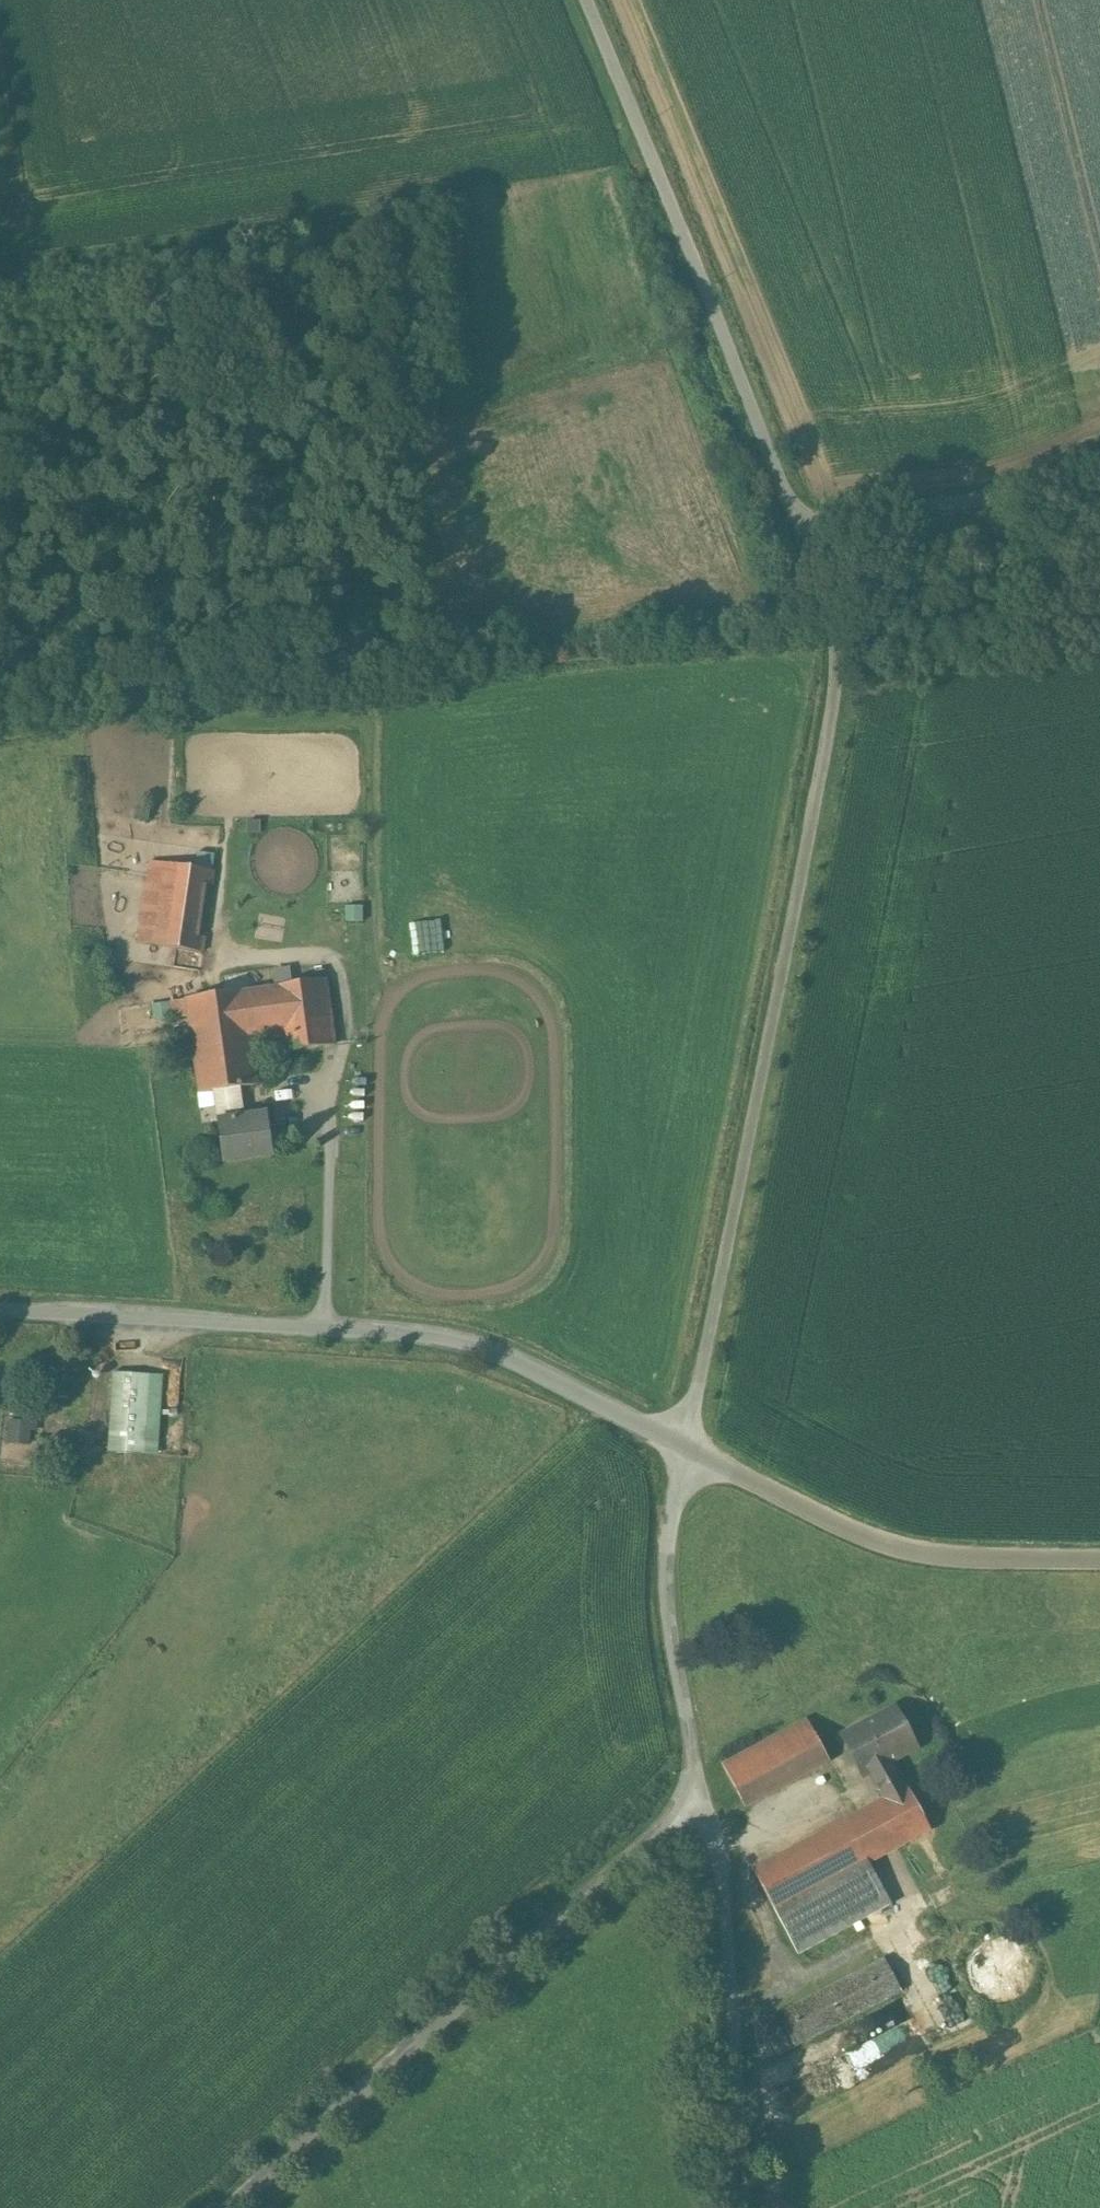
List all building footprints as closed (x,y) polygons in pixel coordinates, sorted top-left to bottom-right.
[(150,861),(139,943),(202,953),(205,936),(197,935),(205,885),(212,886),(214,870),(150,861)] [(370,920),(370,907),(351,906),(351,920),(370,920)] [(320,909),(322,940),(350,938),(348,907),(320,909)] [(326,980),(170,1001),(172,1020),(190,1018),(200,1092),(214,1091),(239,1087),(256,1085),(250,1036),(279,1032),(282,1053),(335,1045),(326,980)] [(239,1087),(214,1091),(223,1162),(273,1156),(268,1114),(243,1117),(239,1087)] [(150,1375),(114,1373),(109,1452),(146,1454),(150,1375)] [(37,1423),(11,1420),(9,1444),(28,1446),(30,1429),(36,1430),(37,1423)] [(895,1707),(875,1717),(876,1719),(863,1727),(862,1725),(846,1733),(867,1774),(869,1773),(883,1799),(905,1787),(891,1761),(917,1747),(895,1707)] [(807,1720),(723,1766),(744,1805),(828,1759),(807,1720)] [(883,1799),(753,1869),(787,1931),(829,1908),(819,1890),(868,1864),(889,1903),(933,1879),(911,1840),(930,1830),(906,1787),(905,1787),(883,1799)] [(884,1960),(760,2025),(776,2055),(900,1989),(884,1960)]
